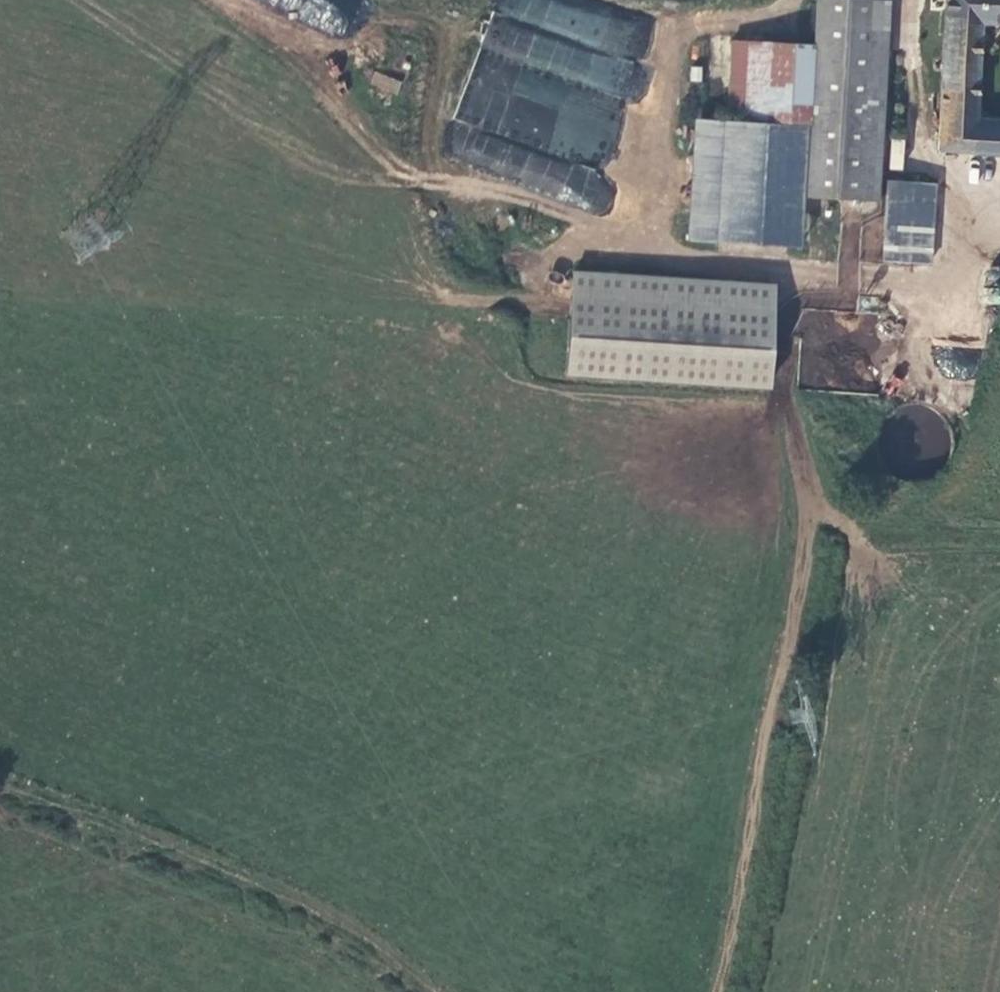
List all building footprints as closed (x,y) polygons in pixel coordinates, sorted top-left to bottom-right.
[(451,157),(601,213),(606,213),(612,195),(613,184),(599,179),(622,116),(622,109),(631,86),(631,80),(634,72),(634,55),(642,55),(642,49),(648,33),(560,0),(498,0),(454,118),(454,130),(451,138),(451,157)] [(808,185),(867,190),(879,0),(818,0),(816,38),(811,113),(808,185)] [(945,90),(945,144),(999,147),(999,114),(995,113),(998,88),(982,87),(984,15),(999,16),(999,0),(954,0),(945,90)] [(734,109),(811,113),(816,38),(736,32),(734,109)] [(374,71),(368,86),(396,96),(401,80),(374,71)] [(891,170),(903,169),(901,139),(890,140),(891,170)] [(938,176),(891,172),(884,251),(931,256),(938,176)] [(775,271),(575,251),(565,354),(765,373),(775,271)]
